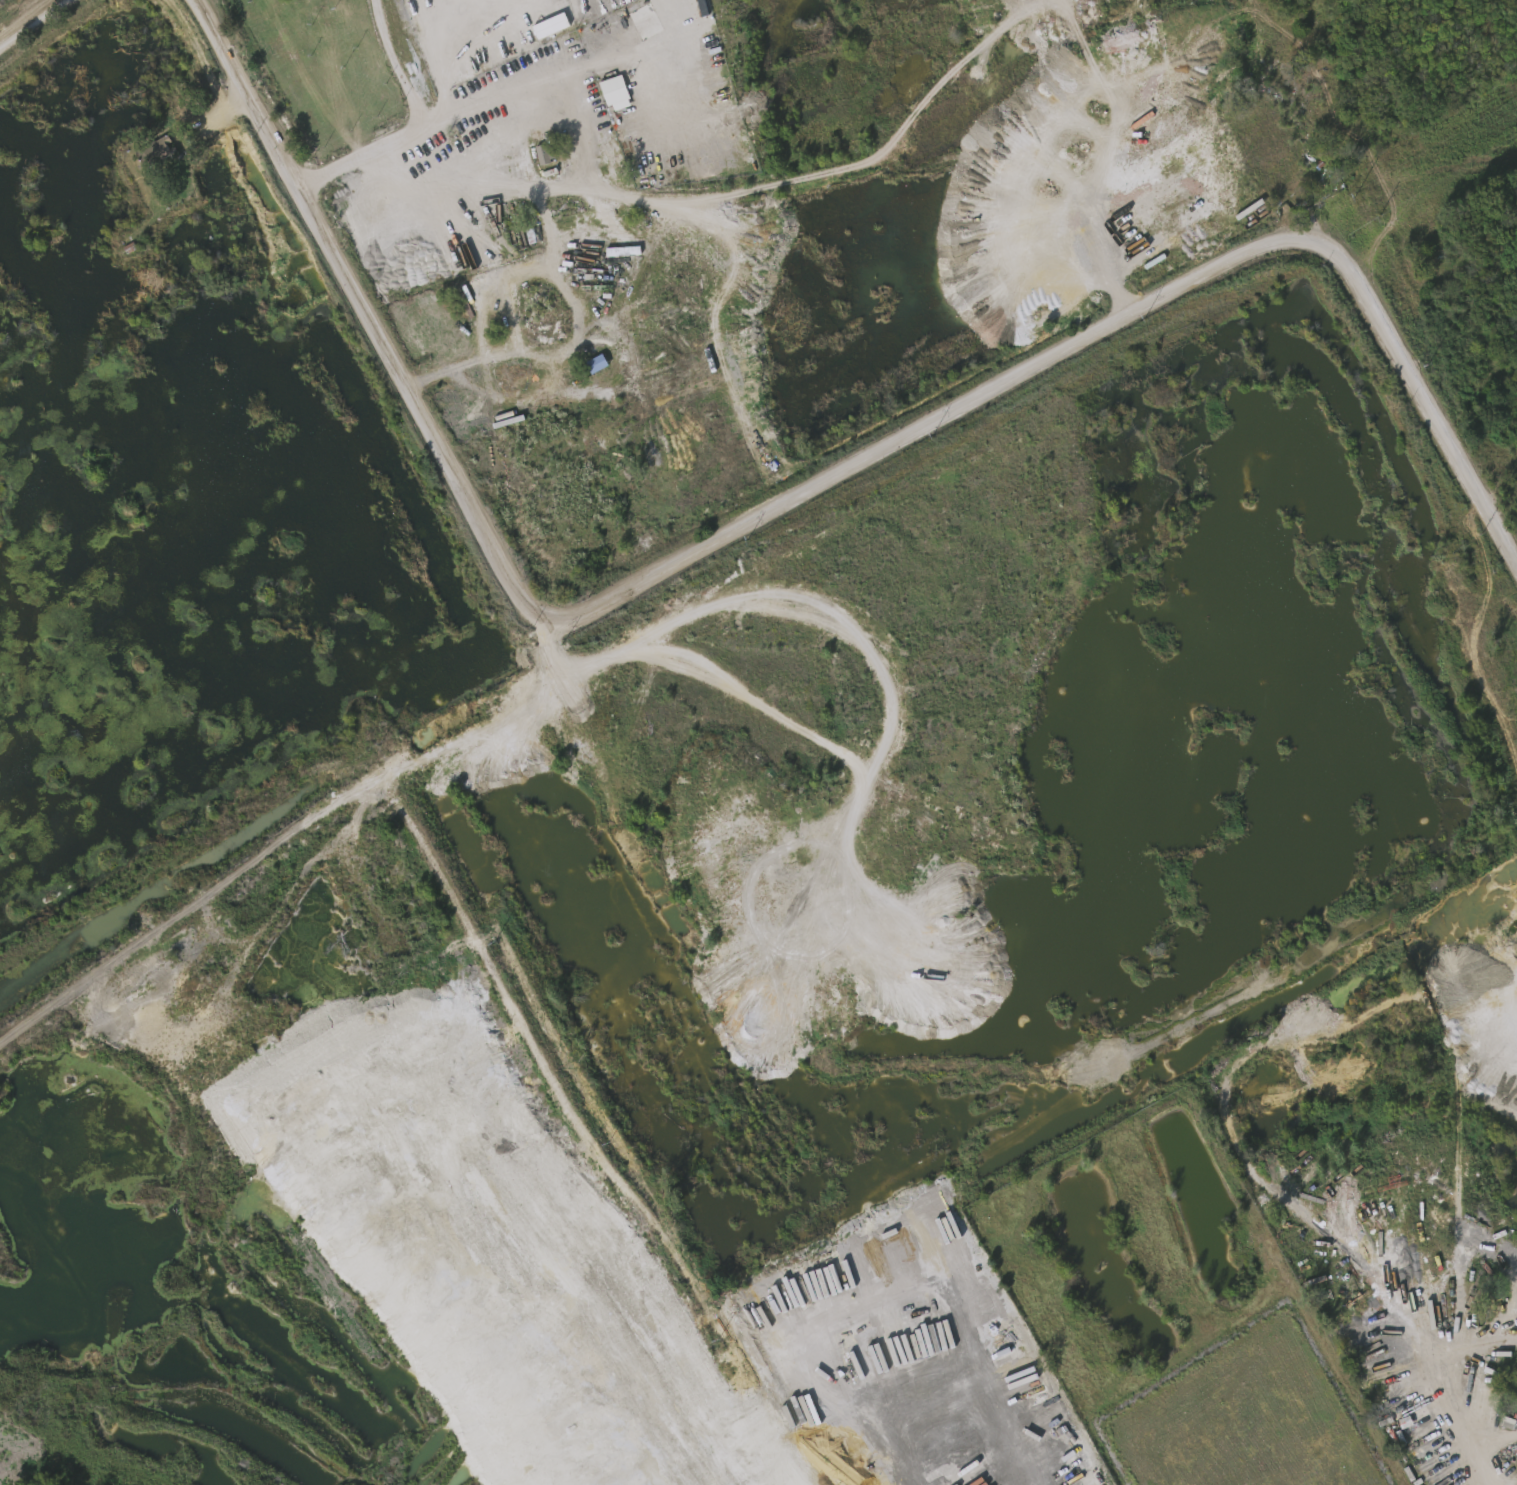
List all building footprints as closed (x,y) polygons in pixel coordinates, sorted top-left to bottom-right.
[(128,149),(137,167),(166,151),(161,142),(163,141),(159,132),(128,149)] [(1515,928),(1473,951),(1469,944),(1511,920),(1515,928)]
